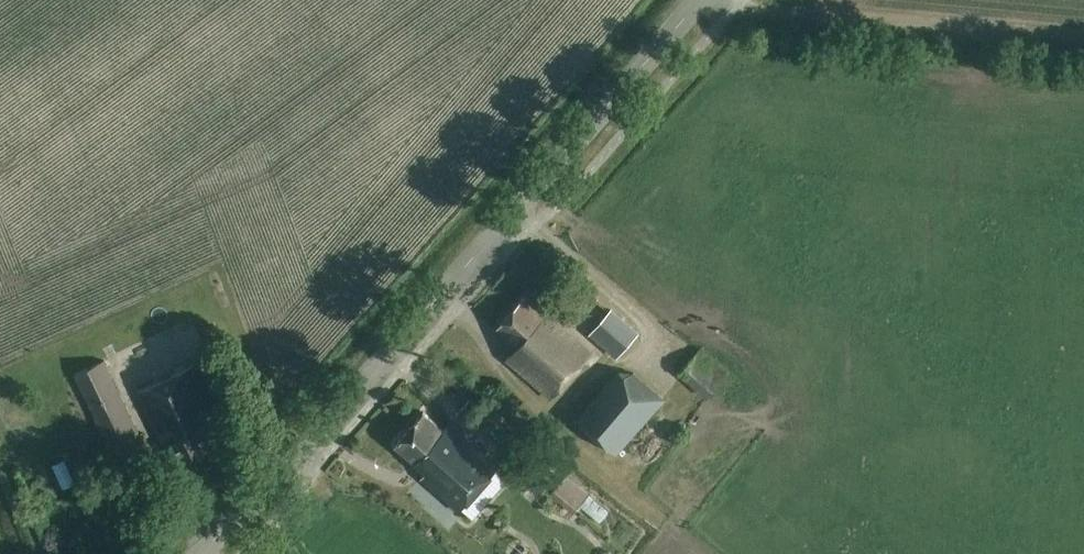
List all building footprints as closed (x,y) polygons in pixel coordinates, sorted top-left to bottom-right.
[(575,321),(593,298),(570,279),(551,301),(575,321)] [(534,308),(523,298),(498,327),(519,345),(507,359),(551,398),(593,351),(538,303),(534,308)] [(589,331),(616,353),(636,330),(609,308),(589,331)] [(118,480),(153,465),(106,359),(71,374),(118,480)] [(218,458),(204,426),(220,418),(195,362),(138,387),(169,457),(176,454),(184,473),(218,458)] [(615,454),(664,399),(624,364),(575,418),(615,454)] [(444,426),(425,410),(396,443),(428,470),(423,476),(462,510),(500,466),(448,421),(444,426)] [(71,465),(79,479),(89,473),(82,459),(71,465)] [(565,493),(590,512),(607,489),(582,471),(565,493)] [(619,545),(606,538),(597,553),(614,553),(619,545)]
